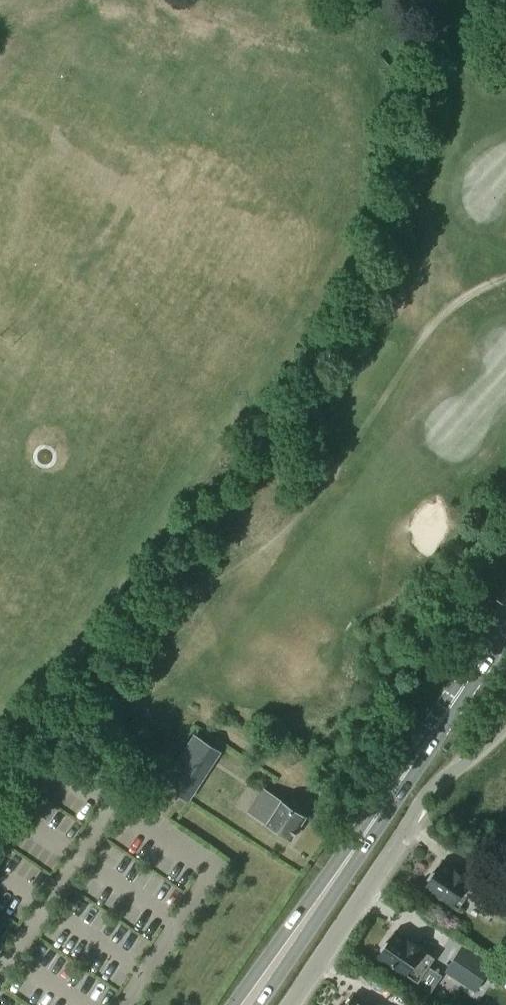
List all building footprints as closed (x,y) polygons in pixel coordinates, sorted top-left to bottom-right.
[(222,752),(194,733),(162,784),(190,802),(222,752)] [(292,840),(307,817),(264,790),(250,812),(292,840)] [(442,863),(426,887),(454,905),(463,891),(499,915),(505,904),(505,895),(502,901),(450,866),(449,867),(442,863)] [(401,938),(394,934),(379,957),(425,987),(434,973),(428,969),(435,958),(402,936),(401,938)]
